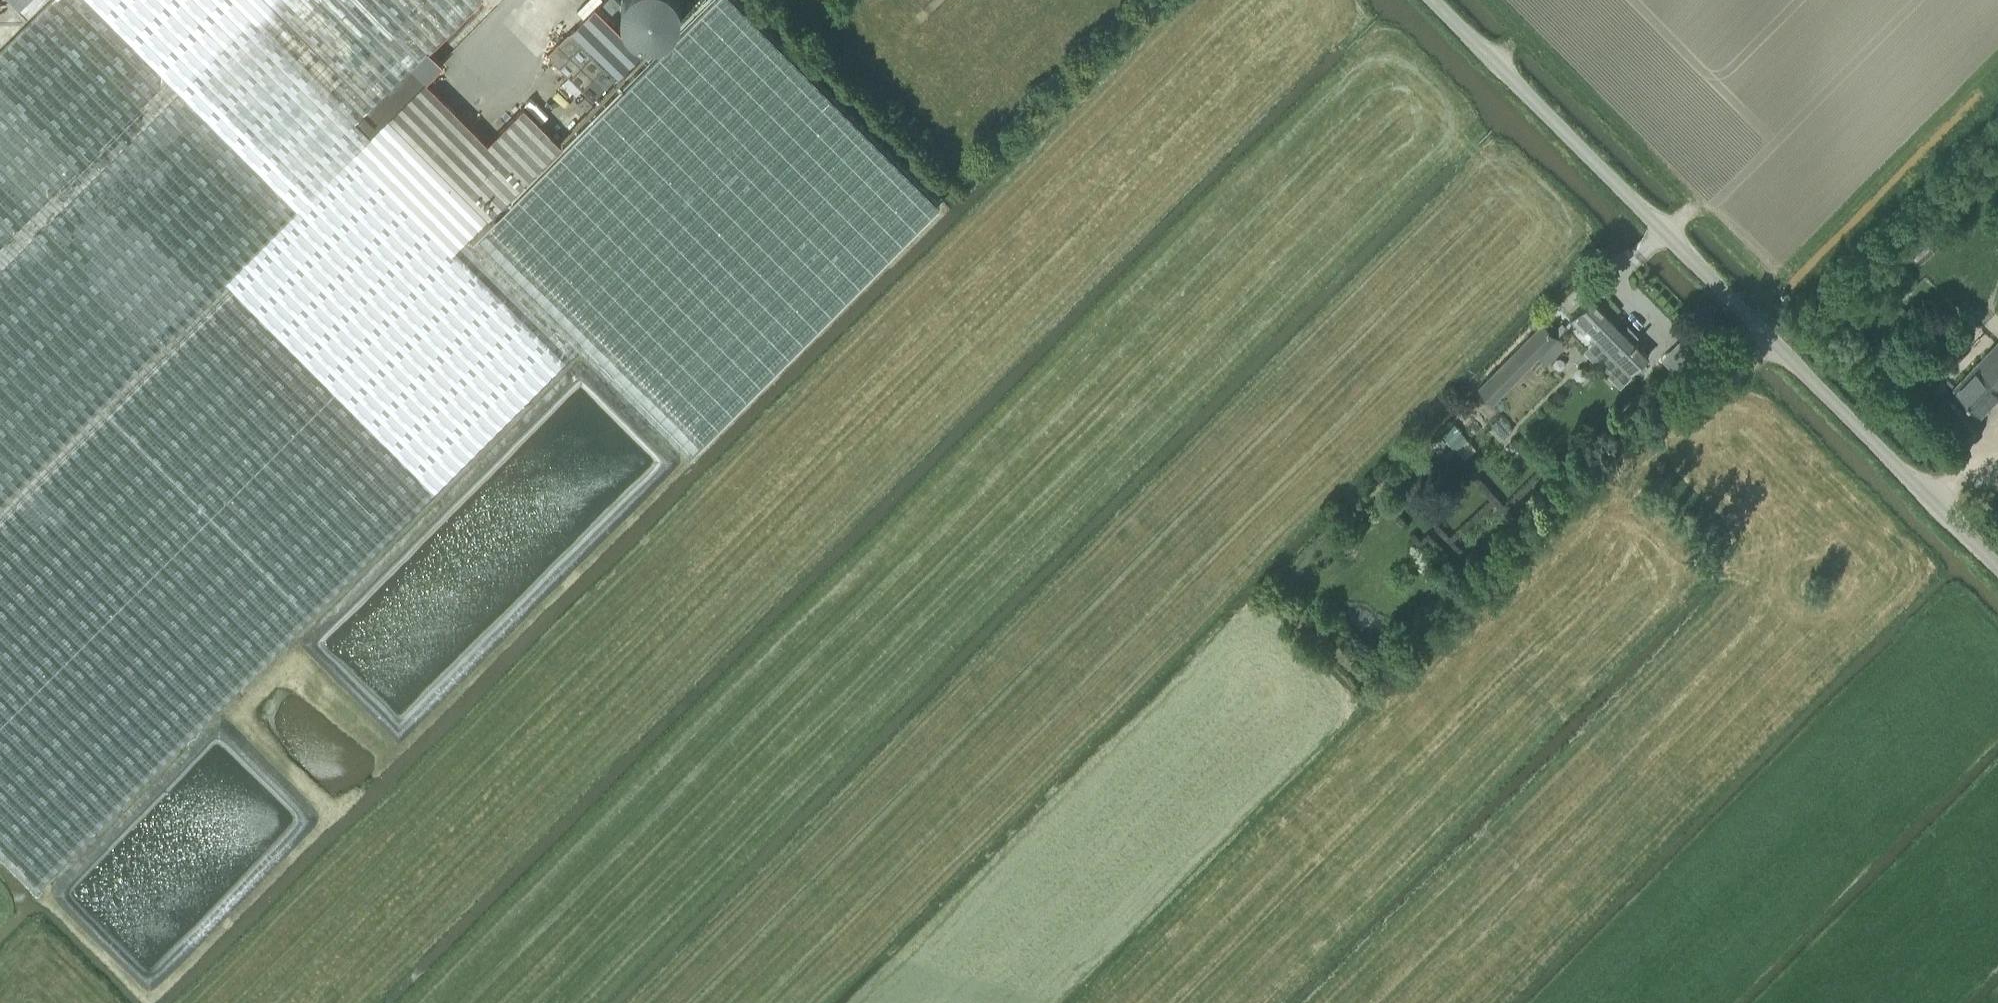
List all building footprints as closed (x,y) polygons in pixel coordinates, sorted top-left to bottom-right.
[(37,888),(219,706),(275,649),(459,466),(580,345),(473,237),(359,124),(355,119),(372,101),(272,0),(49,0),(0,49),(0,851),(37,888)] [(372,101),(411,65),(426,80),(443,63),(429,49),(478,0),(272,0),(372,101)] [(473,237),(580,345),(581,344),(691,454),(940,205),(831,96),(735,0),(712,0),(497,216),(495,214),(473,237)] [(616,76),(617,77),(642,52),(595,6),(570,31),(569,30),(548,53),(594,98),(616,76)] [(372,101),(355,119),(359,124),(473,237),(495,214),(493,212),(525,180),(561,143),(524,106),(488,142),(426,80),(411,65),(372,101)] [(1631,371),(1648,354),(1635,340),(1640,335),(1628,323),(1622,328),(1592,297),(1570,319),(1592,341),(1596,336),(1631,371)] [(1523,341),(1493,371),(1508,386),(1535,360),(1538,357),(1558,338),(1542,321),(1523,341)] [(1952,387),(1981,415),(1997,397),(1997,340),(1952,387)] [(1435,449),(1448,464),(1471,443),(1454,423),(1441,434),(1446,439),(1435,449)]
